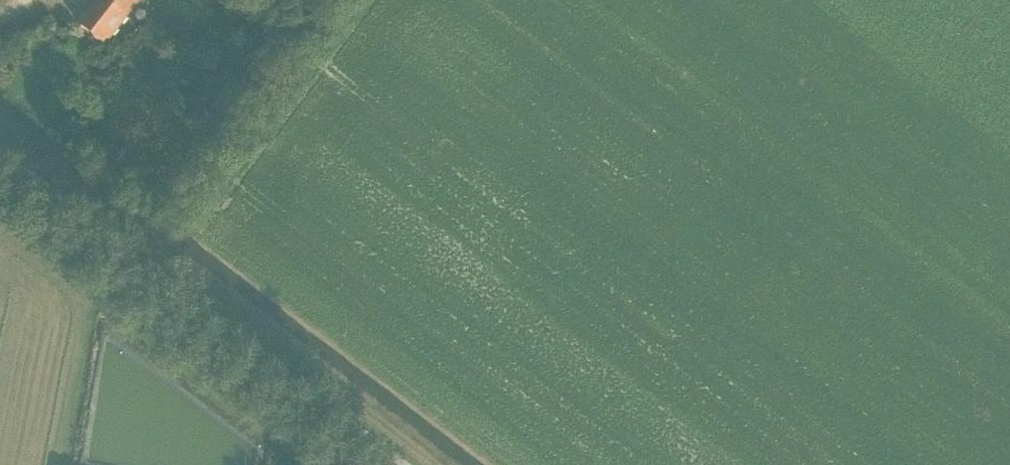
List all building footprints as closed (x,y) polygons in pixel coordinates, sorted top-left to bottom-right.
[(106,44),(140,0),(97,0),(80,23),(106,44)]
